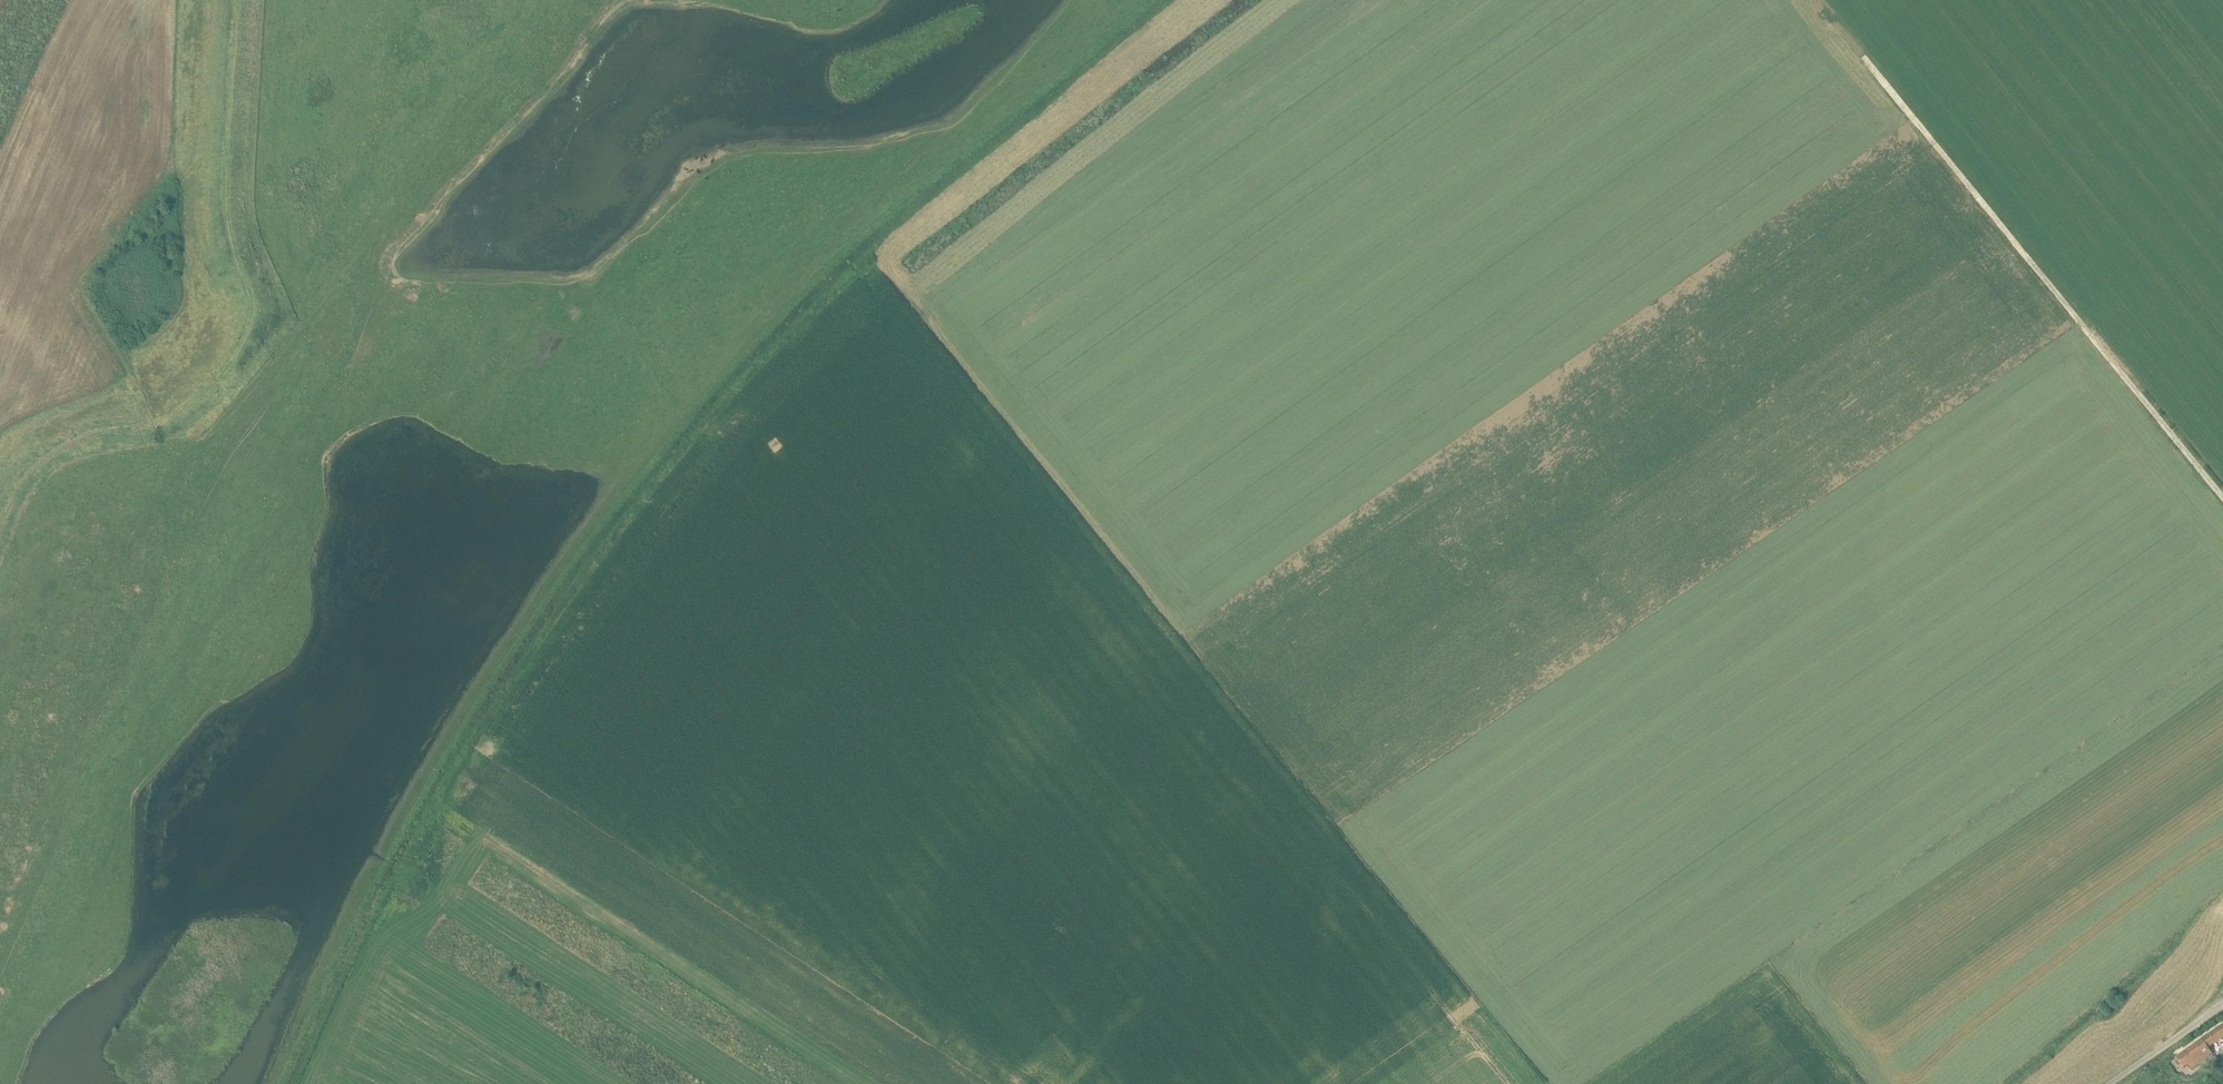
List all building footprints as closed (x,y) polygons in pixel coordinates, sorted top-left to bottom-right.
[(2176,1057),(2183,1068),(2187,1064),(2191,1069),(2209,1057),(2204,1051),(2222,1037),(2222,1024),(2176,1057)]
